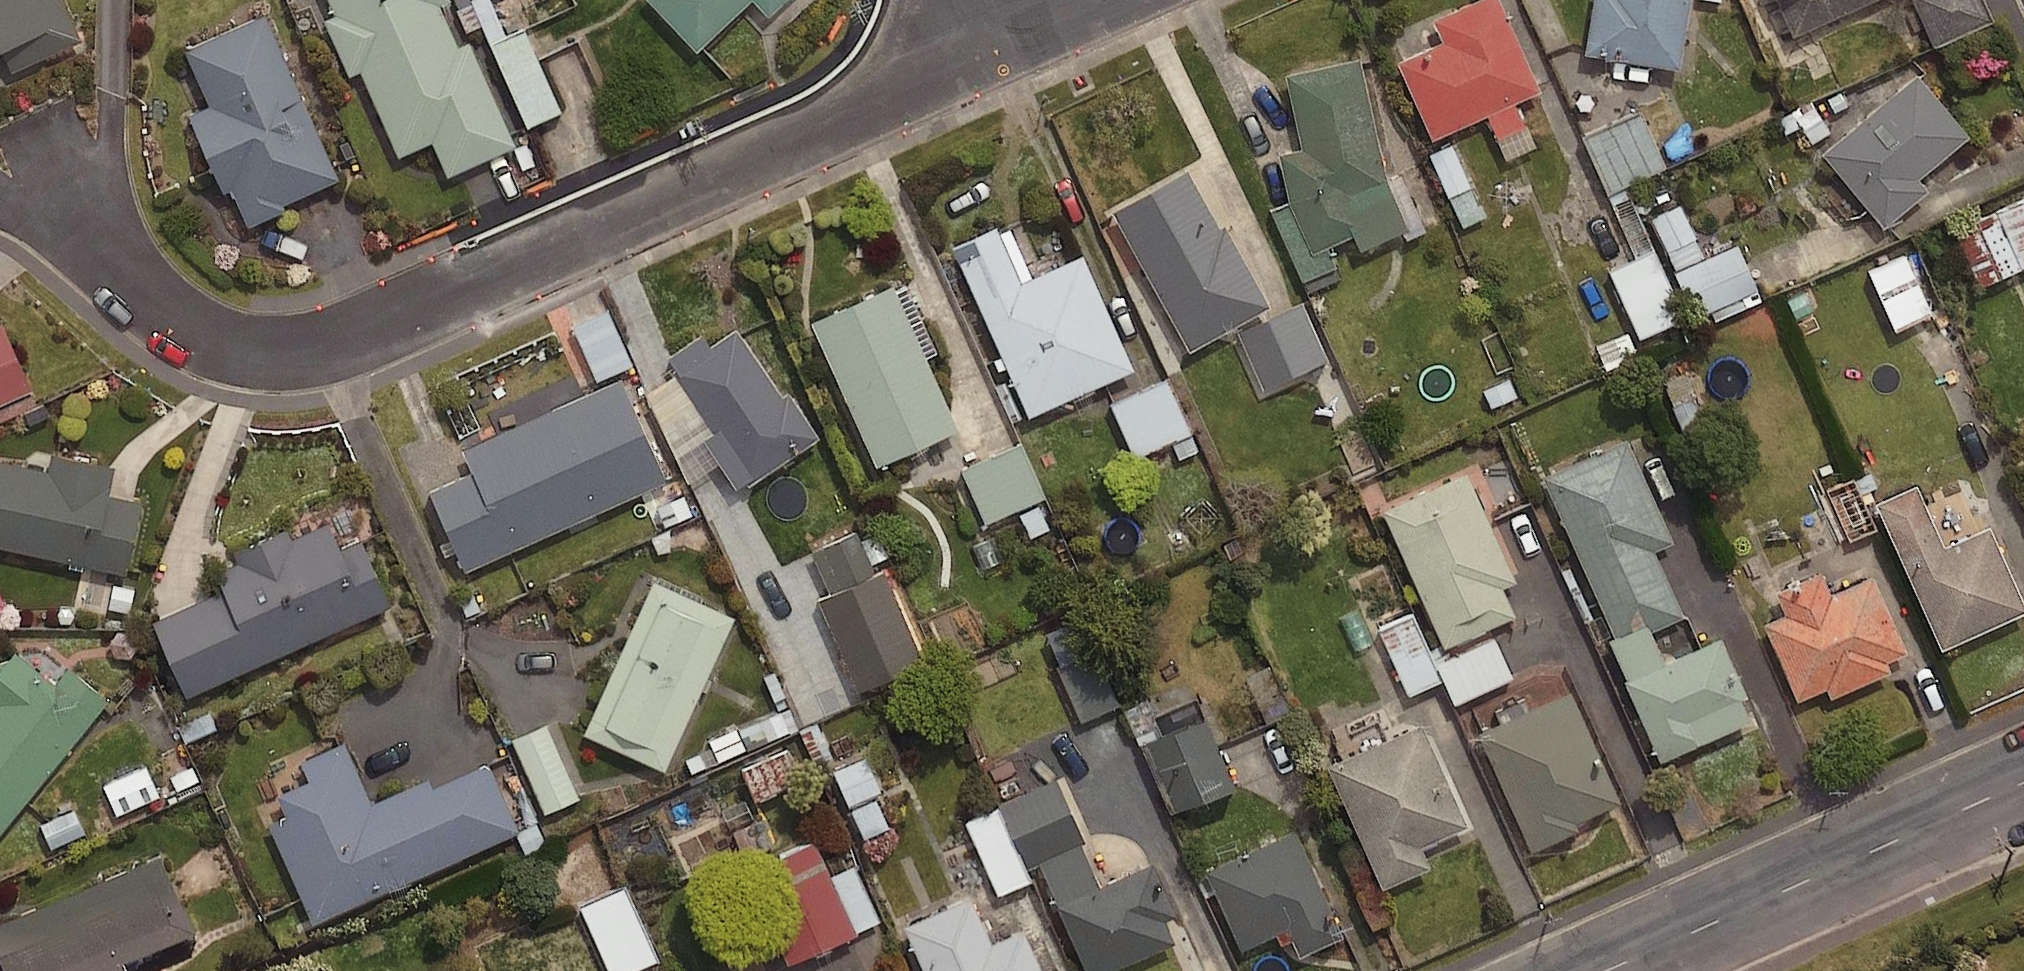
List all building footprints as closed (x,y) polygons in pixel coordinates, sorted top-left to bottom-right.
[(5,51),(14,72),(83,41),(65,0),(0,0),(0,53),(5,51)] [(336,14),(325,18),(351,77),(363,72),(400,157),(435,142),(450,176),(518,146),(471,40),(460,46),(441,4),(450,0),(330,0),(336,14)] [(504,32),(490,0),(468,0),(458,4),(469,29),(483,23),(490,38),(504,32)] [(700,52),(755,0),(650,0),(700,52)] [(772,15),(788,0),(757,0),(772,15)] [(1504,0),(1478,0),(1438,18),(1449,41),(1402,62),(1436,139),(1545,91),(1504,0)] [(1590,53),(1684,68),(1695,0),(1598,0),(1590,53)] [(1798,37),(1878,0),(1781,0),(1798,37)] [(1980,0),(1914,0),(1931,39),(1986,15),(1980,0)] [(340,179),(267,15),(188,51),(212,105),(192,115),(226,192),(233,189),(250,226),(287,209),(285,203),(340,179)] [(504,32),(490,38),(527,122),(560,108),(523,24),(504,32)] [(1365,56),(1289,73),(1304,148),(1282,152),(1292,201),(1273,210),(1305,283),(1339,267),(1330,247),(1357,235),(1363,251),(1406,232),(1409,239),(1430,231),(1405,175),(1392,180),(1365,56)] [(1973,136),(1922,75),(1827,154),(1888,226),(1932,189),(1923,178),(1973,136)] [(1819,100),(1794,116),(1813,146),(1838,130),(1819,100)] [(1666,162),(1643,110),(1584,136),(1607,187),(1666,162)] [(1455,141),(1432,150),(1461,224),(1484,215),(1455,141)] [(1223,227),(1192,171),(1117,212),(1194,350),(1274,306),(1228,224),(1223,227)] [(1956,231),(1979,282),(2023,262),(2023,200),(1956,231)] [(1721,288),(1682,201),(1651,215),(1691,302),(1721,288)] [(1138,370),(1086,254),(1024,282),(999,227),(956,246),(1033,417),(1138,370)] [(1682,315),(1653,247),(1611,266),(1640,334),(1682,315)] [(1931,309),(1905,252),(1870,268),(1895,325),(1931,309)] [(961,429),(896,286),(815,322),(879,466),(961,429)] [(631,361),(607,307),(574,321),(598,376),(631,361)] [(35,391),(4,322),(0,324),(0,406),(35,391)] [(783,397),(739,330),(675,371),(751,487),(824,439),(792,391),(783,397)] [(1190,429),(1169,377),(1113,400),(1134,452),(1190,429)] [(670,481),(624,379),(465,450),(475,473),(433,492),(469,571),(670,481)] [(1676,542),(1629,438),(1544,476),(1622,647),(1688,617),(1658,551),(1676,542)] [(1043,495),(1021,443),(965,466),(986,518),(1043,495)] [(115,467),(52,454),(48,470),(0,460),(0,547),(127,573),(142,502),(109,496),(115,467)] [(1874,483),(1869,469),(1826,485),(1847,537),(1876,525),(1861,488),(1874,483)] [(1520,582),(1470,472),(1385,511),(1448,649),(1519,616),(1506,588),(1520,582)] [(1994,525),(1949,546),(1921,485),(1879,504),(1945,650),(2023,614),(2023,592),(1994,525)] [(396,607),(365,538),(344,547),(332,521),(294,538),(290,530),(236,554),(240,563),(217,573),(225,590),(154,621),(189,699),(396,607)] [(921,658),(861,527),(798,556),(859,687),(921,658)] [(1911,653),(1877,575),(1836,593),(1826,571),(1779,592),(1789,615),(1767,625),(1801,702),(1831,689),(1835,698),(1895,672),(1891,662),(1911,653)] [(667,772),(737,617),(656,581),(587,736),(667,772)] [(1496,637),(1446,658),(1440,643),(1431,647),(1416,613),(1383,628),(1410,690),(1444,675),(1454,698),(1511,674),(1496,637)] [(1750,696),(1724,639),(1630,682),(1666,760),(1704,743),(1694,722),(1750,696)] [(1119,701),(1095,647),(1058,663),(1082,718),(1119,701)] [(109,701),(70,670),(58,685),(17,652),(0,674),(0,838),(109,701)] [(1193,692),(1175,655),(1141,672),(1159,708),(1193,692)] [(1626,803),(1576,691),(1482,732),(1535,851),(1583,830),(1580,823),(1626,803)] [(1234,780),(1201,704),(1137,732),(1170,807),(1234,780)] [(577,795),(546,722),(514,736),(545,809),(577,795)] [(1472,827),(1427,725),(1332,767),(1386,890),(1434,868),(1425,848),(1472,827)] [(521,832),(490,762),(435,787),(431,779),(373,805),(346,744),(304,763),(312,781),(281,795),(291,817),(271,826),(315,925),(521,832)] [(896,821),(867,752),(833,766),(862,835),(896,821)] [(74,804),(35,819),(48,850),(86,835),(74,804)] [(1346,938),(1298,832),(1209,871),(1245,951),(1291,931),(1303,957),(1346,938)] [(814,834),(738,868),(780,961),(880,917),(855,863),(831,873),(814,834)] [(162,856),(0,922),(0,970),(137,970),(198,946),(162,856)] [(1155,864),(1061,906),(1090,970),(1117,970),(1178,943),(1168,921),(1179,916),(1155,864)] [(625,883),(580,903),(611,970),(627,970),(658,957),(625,883)] [(973,897),(906,926),(926,970),(1044,970),(1026,931),(995,945),(973,897)]
